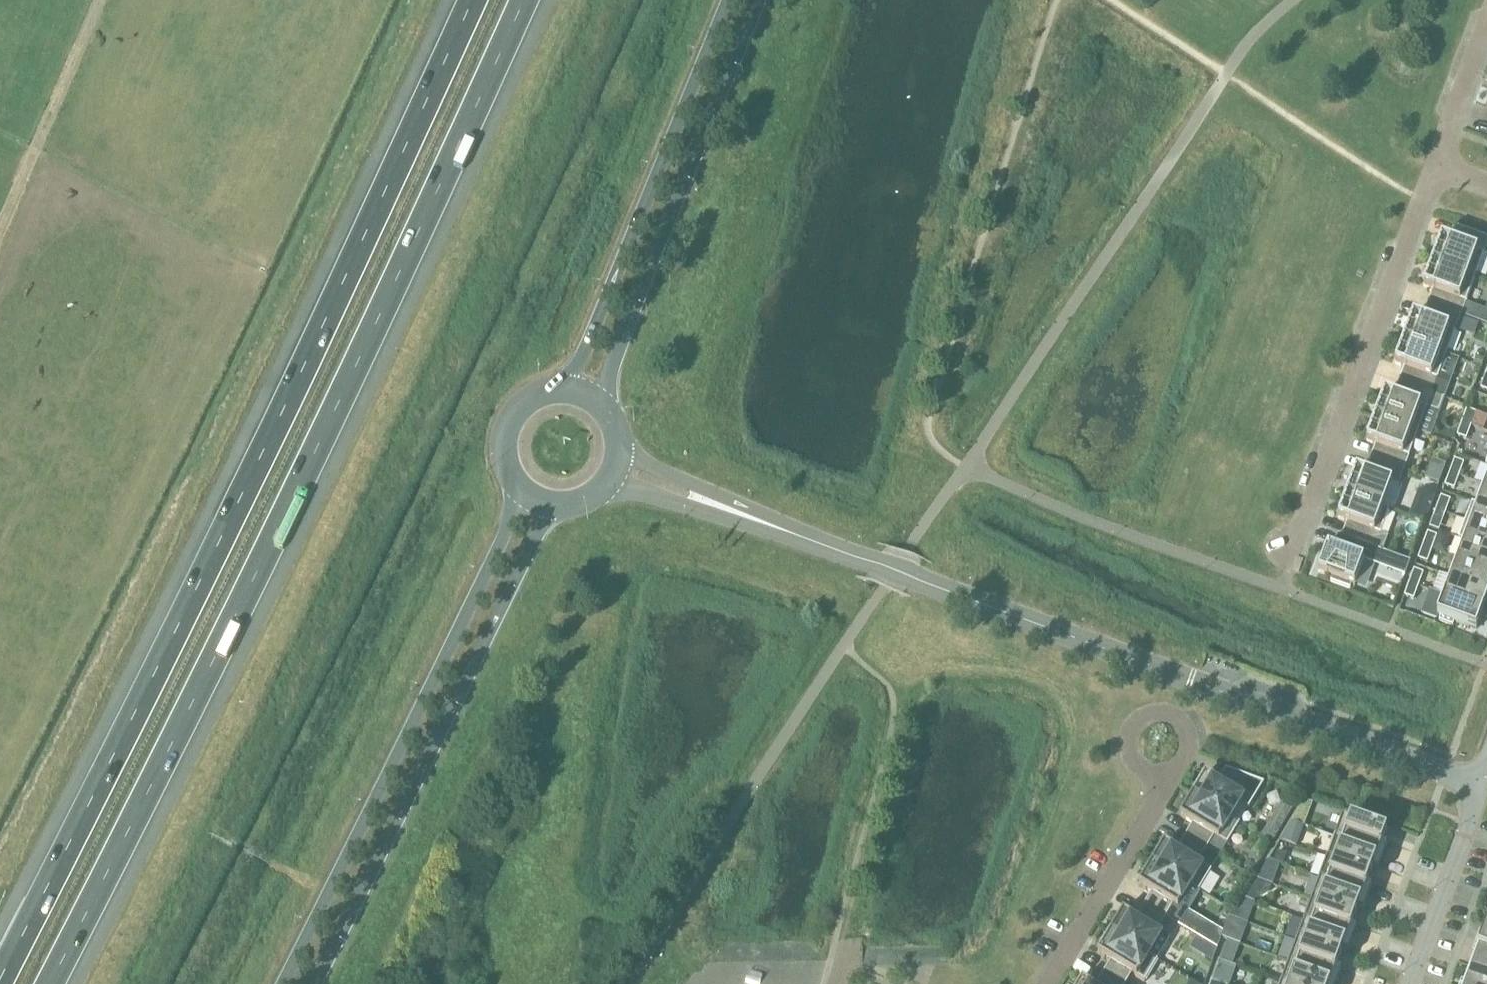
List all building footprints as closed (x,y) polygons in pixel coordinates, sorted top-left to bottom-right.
[(1475,278),(1486,245),(1486,237),(1460,228),(1455,243),(1442,238),(1433,262),(1475,278)] [(1461,316),(1475,278),(1433,262),(1424,287),(1437,291),(1431,306),(1461,316)] [(1465,304),(1461,316),(1476,322),(1480,309),(1465,304)] [(1446,355),(1461,316),(1431,306),(1426,320),(1413,315),(1404,339),(1446,355)] [(1432,394),(1446,355),(1404,339),(1395,364),(1408,369),(1403,383),(1432,394)] [(1486,352),(1486,350),(1481,348),(1476,360),(1483,362),(1486,352)] [(1444,398),(1432,394),(1403,383),(1397,397),(1385,392),(1376,417),(1418,432),(1427,407),(1439,412),(1444,398)] [(1462,423),(1471,426),(1476,413),(1466,410),(1462,423)] [(1404,471),(1418,432),(1376,417),(1366,441),(1379,446),(1374,460),(1404,471)] [(1466,439),(1471,426),(1462,423),(1457,436),(1466,439)] [(1398,485),(1404,471),(1374,460),(1369,474),(1356,470),(1347,494),(1383,507),(1392,483),(1398,485)] [(1450,473),(1460,476),(1464,463),(1455,460),(1450,473)] [(1455,490),(1460,476),(1450,473),(1445,486),(1455,490)] [(1485,486),(1478,505),(1472,502),(1472,503),(1486,508),(1486,487),(1485,486)] [(1389,510),(1383,507),(1347,494),(1338,519),(1351,523),(1346,537),(1375,548),(1389,510)] [(1436,510),(1446,513),(1451,501),(1441,497),(1436,510)] [(1472,503),(1465,521),(1486,529),(1486,508),(1472,503)] [(1424,522),(1429,510),(1423,508),(1416,512),(1414,518),(1424,522)] [(1441,527),(1446,513),(1436,510),(1431,523),(1441,527)] [(1465,521),(1458,538),(1464,541),(1486,549),(1486,529),(1465,521)] [(1423,546),(1433,550),(1437,537),(1428,533),(1423,546)] [(1375,548),(1346,537),(1342,536),(1336,550),(1330,548),(1327,555),(1325,554),(1318,572),(1333,577),(1331,581),(1350,588),(1351,584),(1355,586),(1364,561),(1370,563),(1371,561),(1383,565),(1388,553),(1375,548)] [(1464,541),(1457,559),(1486,570),(1486,549),(1464,541)] [(1428,563),(1433,550),(1423,546),(1418,559),(1428,563)] [(1457,559),(1451,578),(1486,591),(1486,570),(1457,559)] [(1409,583),(1419,587),(1424,574),(1414,570),(1409,583)] [(1486,600),(1486,591),(1451,578),(1444,596),(1483,611),(1486,600)] [(1414,600),(1419,587),(1409,583),(1404,597),(1414,600)] [(1476,630),(1483,611),(1444,596),(1437,616),(1440,617),(1439,621),(1452,626),(1453,622),(1476,630)] [(1193,795),(1232,818),(1240,804),(1249,809),(1264,783),(1225,769),(1218,781),(1206,774),(1193,795)] [(1289,789),(1282,799),(1293,806),(1301,793),(1289,789)] [(1232,819),(1232,818),(1193,795),(1180,817),(1193,824),(1185,837),(1206,850),(1214,837),(1227,845),(1240,824),(1232,819)] [(1334,838),(1383,855),(1388,842),(1384,841),(1387,832),(1342,816),(1334,838)] [(1314,845),(1316,832),(1296,828),(1293,841),(1314,845)] [(1199,863),(1206,850),(1185,837),(1177,850),(1165,842),(1152,864),(1199,892),(1212,871),(1199,863)] [(1378,869),(1383,855),(1334,838),(1327,858),(1371,875),(1374,867),(1378,869)] [(1277,851),(1274,862),(1283,865),(1287,854),(1277,851)] [(1368,882),(1371,875),(1327,858),(1319,879),(1367,897),(1372,884),(1368,882)] [(1199,892),(1152,864),(1139,885),(1152,893),(1144,906),(1165,919),(1173,906),(1178,909),(1191,887),(1199,892)] [(1363,910),(1367,897),(1319,879),(1311,900),(1356,917),(1359,909),(1363,910)] [(1353,924),(1356,917),(1311,900),(1304,921),(1352,939),(1357,926),(1353,924)] [(1158,932),(1165,919),(1144,906),(1136,919),(1123,911),(1111,932),(1150,956),(1162,935),(1158,932)] [(1188,914),(1181,926),(1216,949),(1221,934),(1188,914)] [(1478,942),(1486,945),(1486,917),(1478,942)] [(1347,952),(1352,939),(1304,921),(1296,942),(1341,958),(1344,951),(1347,952)] [(1225,929),(1221,938),(1223,938),(1228,941),(1240,945),(1243,935),(1225,929)] [(1150,956),(1111,932),(1098,954),(1110,961),(1103,974),(1118,983),(1127,983),(1132,975),(1145,982),(1158,961),(1150,956)] [(1338,966),(1341,958),(1296,942),(1288,963),(1337,980),(1342,967),(1338,966)] [(1478,942),(1469,966),(1486,973),(1486,945),(1478,942)] [(1224,951),(1221,961),(1233,966),(1237,955),(1224,951)] [(1337,980),(1288,963),(1281,983),(1282,983),(1335,983),(1337,980)] [(1469,966),(1462,983),(1486,983),(1486,973),(1469,966)] [(1103,974),(1097,983),(1118,983),(1103,974)]
